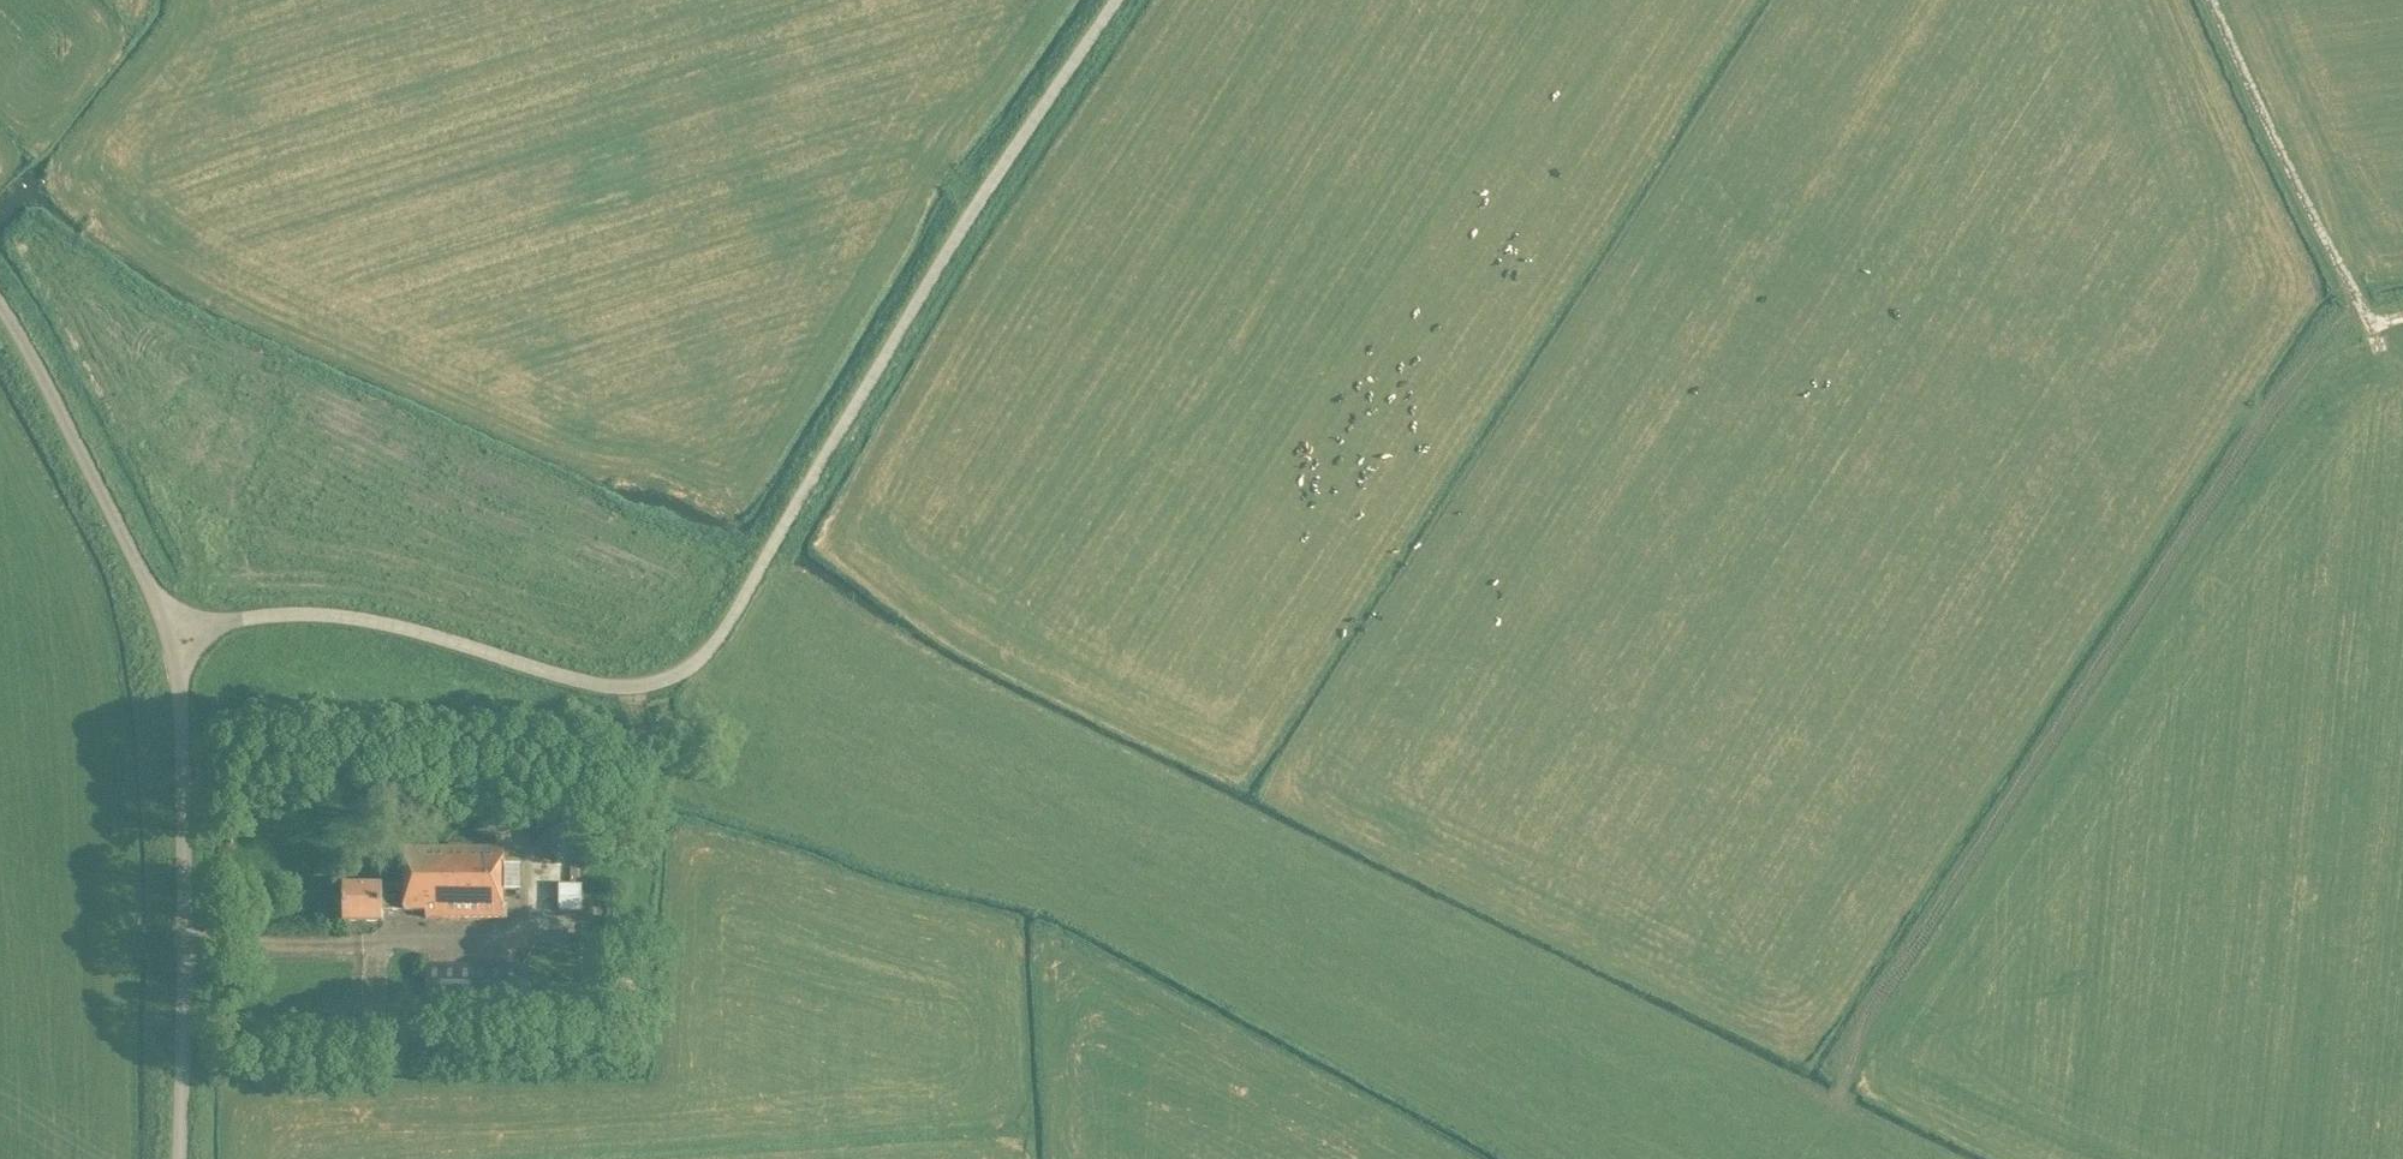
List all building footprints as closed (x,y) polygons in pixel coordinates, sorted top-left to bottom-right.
[(422,867),(423,841),(402,841),(402,879),(380,879),(380,878),(340,878),(340,914),(380,914),(380,903),(402,903),(402,904),(422,904),(423,904),(423,891),(425,891),(425,867),(422,867)] [(423,904),(422,904),(422,911),(500,911),(500,842),(423,841),(422,867),(425,867),(425,891),(423,891),(423,904)]
